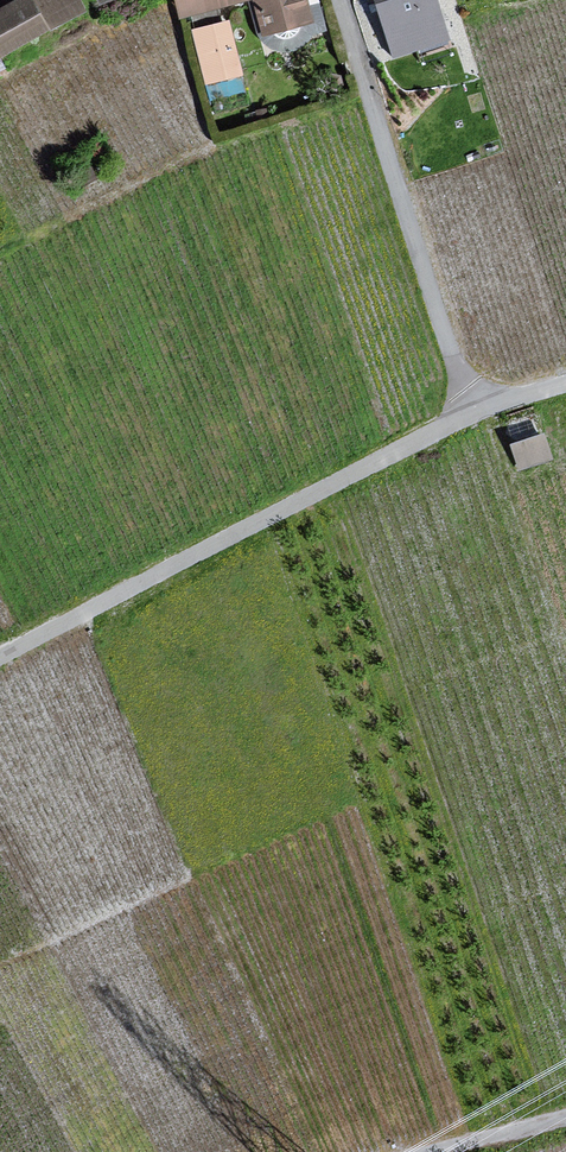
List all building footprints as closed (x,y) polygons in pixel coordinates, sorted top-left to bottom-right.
[(83,12),(77,0),(0,0),(0,53),(83,12)] [(174,20),(247,2),(253,33),(307,24),(300,0),(168,0),(174,20)] [(393,60),(449,42),(436,0),(375,0),(393,60)] [(190,24),(206,81),(245,70),(229,13),(190,24)] [(516,464),(553,456),(547,429),(510,437),(516,464)]
